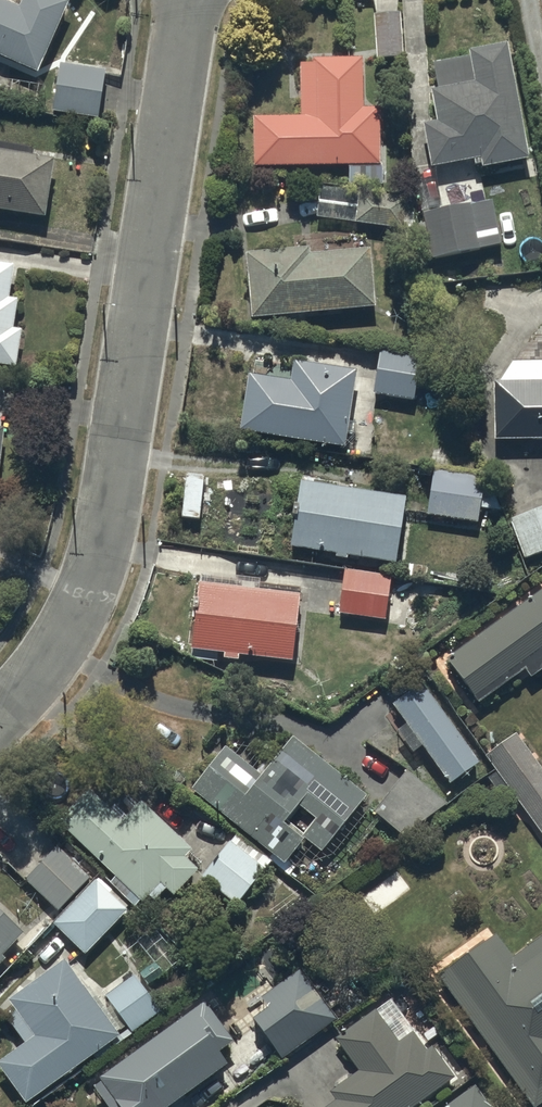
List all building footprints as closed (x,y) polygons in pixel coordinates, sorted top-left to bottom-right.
[(40,80),(72,9),(51,0),(29,0),(22,15),(0,5),(0,62),(40,80)] [(403,54),(401,9),(374,11),(377,56),(403,54)] [(529,154),(506,38),(469,45),(470,52),(433,59),(438,85),(430,86),(436,117),(423,120),(432,163),(474,155),(475,161),(481,160),(482,163),(529,154)] [(252,113),(253,164),(349,162),(349,182),(381,182),(380,104),(362,105),(361,54),(313,55),(313,57),(297,57),(298,113),(252,113)] [(62,69),(54,116),(100,123),(108,76),(62,69)] [(48,225),(57,166),(0,157),(0,217),(48,225)] [(407,195),(320,183),(315,213),(413,227),(415,208),(405,206),(407,195)] [(431,254),(431,255),(501,241),(492,197),(422,211),(423,216),(415,218),(423,255),(431,254)] [(244,249),(250,314),(374,303),(369,244),(310,249),(309,243),(244,249)] [(19,375),(24,337),(16,336),(20,307),(12,305),(17,272),(0,269),(0,372),(19,375)] [(441,352),(380,344),(374,391),(415,396),(418,378),(437,380),(441,352)] [(514,353),(502,369),(502,377),(495,376),(495,434),(541,434),(541,353),(514,353)] [(345,443),(347,429),(354,430),(356,419),(348,418),(355,366),(295,358),(292,376),(247,370),(239,429),(345,443)] [(476,520),(478,505),(486,506),(488,491),(481,489),(483,474),(433,466),(426,513),(476,520)] [(291,542),(336,549),(335,552),(348,554),(348,551),(396,558),(406,493),(301,477),(291,542)] [(510,517),(524,556),(541,549),(541,505),(510,517)] [(391,574),(345,567),(338,610),(384,617),(391,574)] [(241,579),(240,583),(199,578),(192,647),(222,650),(222,654),(239,656),(239,652),(291,658),(299,589),(255,584),(256,580),(241,579)] [(448,656),(478,698),(525,665),(531,674),(541,666),(541,588),(448,656)] [(390,699),(406,720),(397,726),(414,749),(423,743),(450,779),(479,758),(420,677),(390,699)] [(485,753),(541,831),(541,765),(517,730),(485,753)] [(225,742),(191,785),(283,859),(304,834),(321,847),(366,790),(293,731),(261,771),(225,742)] [(191,845),(140,797),(135,802),(127,795),(114,809),(88,785),(57,818),(116,873),(109,879),(135,903),(140,897),(142,898),(148,892),(154,898),(165,886),(172,892),(198,865),(184,852),(191,845)] [(270,858),(235,831),(201,874),(237,901),(270,858)] [(57,908),(91,875),(58,843),(25,876),(57,908)] [(52,922),(85,952),(129,904),(96,874),(52,922)] [(6,956),(3,952),(23,931),(0,908),(0,962),(6,956)] [(139,971),(149,983),(180,958),(153,925),(135,940),(152,961),(139,971)] [(512,954),(496,932),(439,972),(534,1105),(541,1099),(541,932),(512,954)] [(26,1099),(120,1032),(65,956),(9,996),(17,1007),(7,1015),(24,1039),(0,1057),(0,1063),(26,1099)] [(252,1014),(282,1056),(336,1016),(301,967),(264,994),(269,1002),(252,1014)] [(132,1030),(160,1009),(133,973),(105,994),(132,1030)] [(455,1073),(431,1043),(426,1047),(412,1028),(414,1027),(391,996),(377,1007),(376,1006),(334,1037),(358,1067),(329,1089),(336,1097),(322,1106),(410,1106),(455,1073)] [(205,997),(98,1073),(100,1076),(93,1081),(111,1106),(162,1106),(169,1102),(171,1105),(186,1094),(184,1091),(228,1060),(218,1047),(232,1036),(205,997)] [(475,1082),(440,1106),(492,1106),(475,1082)]
